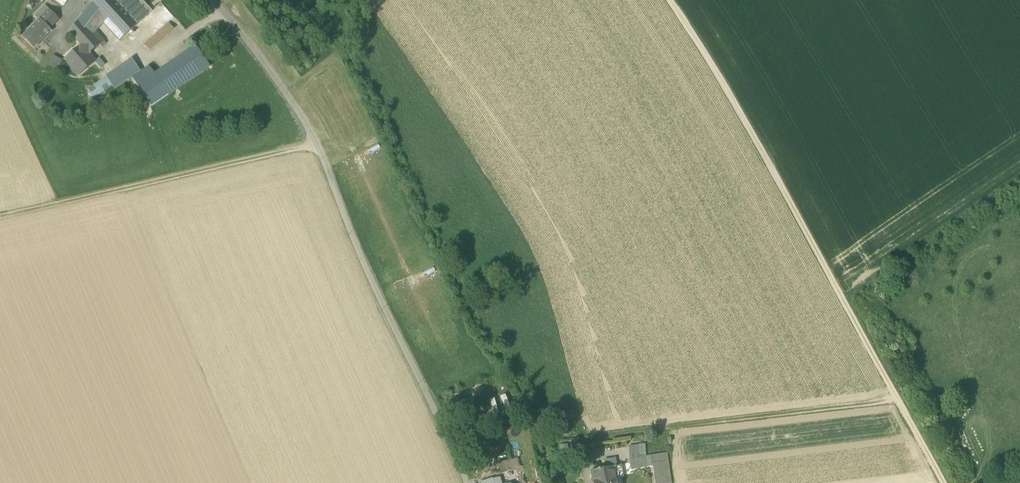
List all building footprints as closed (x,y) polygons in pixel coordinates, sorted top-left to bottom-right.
[(93,2),(108,19),(103,23),(119,40),(136,26),(113,0),(95,0),(93,2)] [(136,26),(149,14),(137,0),(113,0),(136,26)] [(149,14),(152,11),(142,0),(137,0),(149,14)] [(95,31),(103,23),(108,19),(93,2),(78,20),(90,33),(91,33),(94,36),(97,33),(95,31)] [(39,19),(50,29),(59,19),(45,5),(34,15),(38,20),(39,19)] [(22,36),(34,48),(51,30),(50,29),(39,19),(38,20),(22,36)] [(103,41),(97,33),(94,36),(91,33),(90,33),(78,20),(69,31),(80,45),(81,44),(89,54),(100,44),(103,41)] [(144,44),(150,50),(173,29),(168,23),(144,44)] [(64,59),(78,76),(95,61),(96,61),(95,61),(89,54),(81,44),(80,45),(64,59)] [(195,45),(154,74),(168,94),(209,66),(195,45)] [(48,64),(57,69),(62,61),(53,55),(48,64)] [(99,58),(95,61),(96,61),(95,61),(101,68),(105,65),(99,58)] [(132,59),(107,76),(113,84),(115,88),(131,77),(140,71),(132,59)] [(151,106),(168,94),(154,74),(149,66),(141,72),(140,71),(131,77),(151,106)] [(87,90),(93,98),(113,84),(107,76),(87,90)] [(513,429),(507,422),(502,427),(507,434),(513,429)] [(569,444),(559,445),(560,454),(569,454),(569,444)] [(630,461),(631,469),(652,465),(651,456),(646,456),(642,457),(641,444),(629,447),(630,461)] [(652,465),(655,482),(671,482),(667,453),(651,456),(652,465)] [(518,458),(511,460),(513,469),(520,468),(518,458)] [(604,461),(606,468),(614,467),(615,466),(613,459),(604,461)] [(500,463),(502,473),(513,470),(513,469),(511,460),(500,463)] [(614,467),(616,478),(622,477),(623,477),(621,465),(615,466),(614,467)] [(593,482),(616,482),(616,478),(614,467),(606,468),(591,471),(593,482)]
